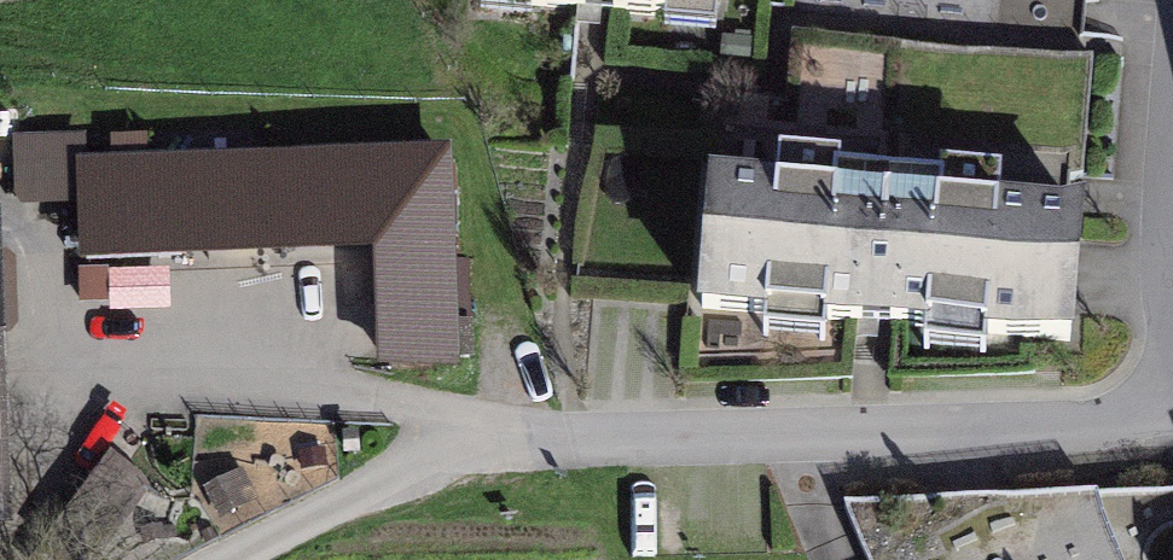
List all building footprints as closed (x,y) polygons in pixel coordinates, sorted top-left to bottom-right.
[(753,12),(754,0),(579,0),(753,12)] [(91,146),(92,173),(149,171),(148,144),(91,146)] [(80,157),(26,156),(26,209),(79,209),(80,157)] [(455,169),(92,178),(95,280),(386,272),(389,378),(460,376),(455,169)] [(1076,216),(729,190),(719,331),(1103,359),(1114,219),(1076,216)] [(113,478),(75,531),(116,559),(137,559),(168,517),(113,478)]
